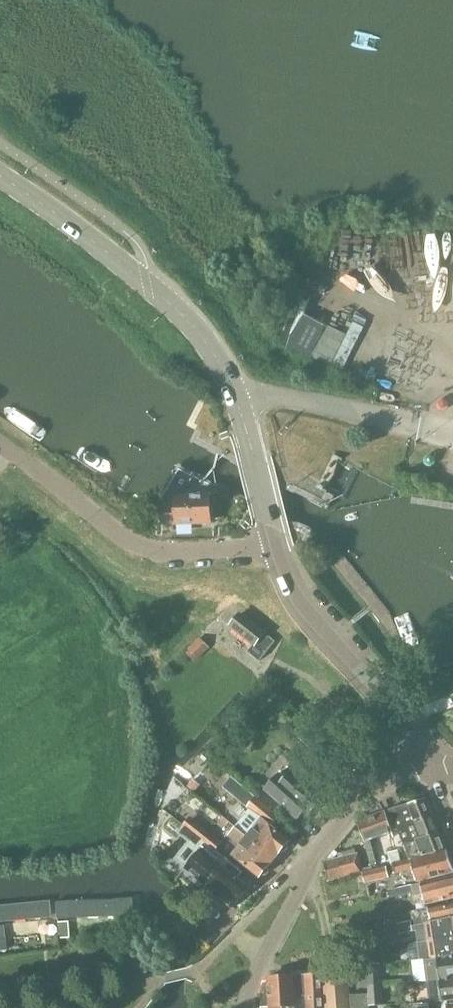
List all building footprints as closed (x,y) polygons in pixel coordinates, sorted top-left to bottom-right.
[(164,526),(197,525),(213,525),(212,497),(176,498),(176,499),(173,499),(173,506),(163,507),(164,526)] [(268,655),(277,642),(267,634),(242,614),(231,627),(255,646),(251,651),(258,656),(262,651),(268,655)] [(197,663),(211,649),(202,639),(188,653),(197,663)] [(287,780),(280,775),(266,793),(301,821),(308,813),(313,817),(328,799),(294,771),(287,780)] [(248,838),(277,861),(283,853),(287,853),(290,849),(290,844),(292,842),(274,827),(281,818),(257,798),(249,808),(264,819),(255,830),(243,820),(237,828),(246,836),(248,838)] [(398,829),(435,817),(428,799),(392,810),(398,829)] [(360,824),(365,838),(367,844),(368,843),(374,865),(379,864),(373,842),(394,834),(387,812),(360,823),(360,824)] [(435,817),(398,829),(399,831),(400,830),(406,846),(442,834),(435,817)] [(358,847),(365,838),(360,824),(348,839),(358,847)] [(207,886),(236,909),(252,888),(232,872),(237,866),(186,826),(180,834),(191,843),(178,860),(188,869),(208,885),(207,886)] [(246,836),(237,828),(231,836),(241,844),(246,836)] [(442,834),(406,846),(411,859),(448,850),(442,834)] [(277,861),(248,838),(233,856),(262,879),(264,877),(268,876),(271,873),(271,868),(277,861)] [(402,862),(399,852),(390,854),(393,864),(402,862)] [(450,853),(414,861),(396,865),(398,874),(416,870),(419,883),(452,874),(452,862),(450,853)] [(330,882),(359,875),(364,874),(364,873),(361,855),(346,858),(345,854),(340,855),(341,860),(327,863),(330,882)] [(387,867),(364,873),(364,874),(359,875),(361,883),(389,877),(387,867)] [(423,885),(391,892),(392,899),(416,893),(417,897),(426,895),(429,906),(452,900),(452,877),(423,885)] [(142,901),(58,903),(59,920),(139,920),(142,901)] [(452,919),(452,904),(430,908),(431,909),(415,913),(418,926),(452,919)] [(0,910),(0,927),(55,922),(54,905),(0,910)] [(452,939),(452,919),(418,926),(418,927),(419,935),(428,934),(429,942),(429,943),(452,939)] [(59,923),(61,939),(72,938),(70,922),(59,923)] [(414,927),(400,930),(401,936),(415,933),(414,927)] [(429,942),(420,944),(423,962),(452,958),(452,939),(429,943),(429,942)] [(356,967),(368,966),(368,957),(356,957),(356,967)] [(452,980),(452,958),(423,962),(425,983),(436,982),(452,980)] [(370,987),(384,985),(383,965),(369,966),(370,987)] [(353,996),(352,974),(298,978),(299,997),(308,998),(308,1007),(353,1007),(353,996)] [(295,977),(271,978),(272,996),(268,996),(265,999),(264,1001),(263,1004),(263,1007),(297,1007),(295,977)] [(444,1003),(452,1002),(452,980),(436,982),(425,983),(428,1004),(428,1005),(444,1003)] [(371,1007),(372,1007),(386,1007),(384,985),(370,987),(370,995),(371,1007)] [(353,996),(353,1007),(372,1007),(371,1007),(370,995),(353,996)]
